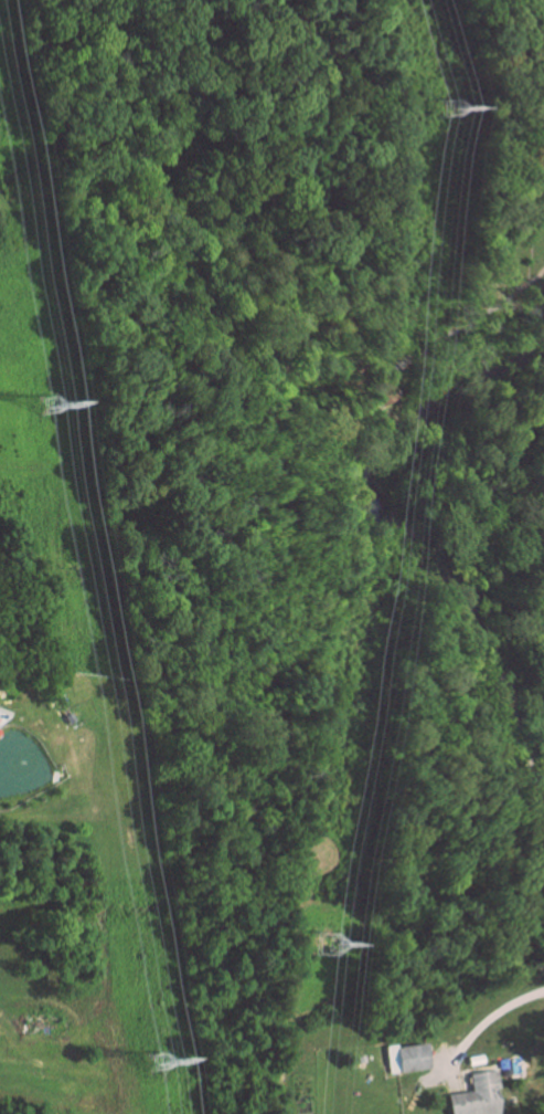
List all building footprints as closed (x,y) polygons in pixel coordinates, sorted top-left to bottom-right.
[(383,1047),(387,1073),(427,1067),(423,1040),(383,1047)] [(445,1093),(448,1113),(489,1113),(497,1113),(493,1085),(496,1085),(494,1066),(465,1070),(467,1090),(445,1093)]
